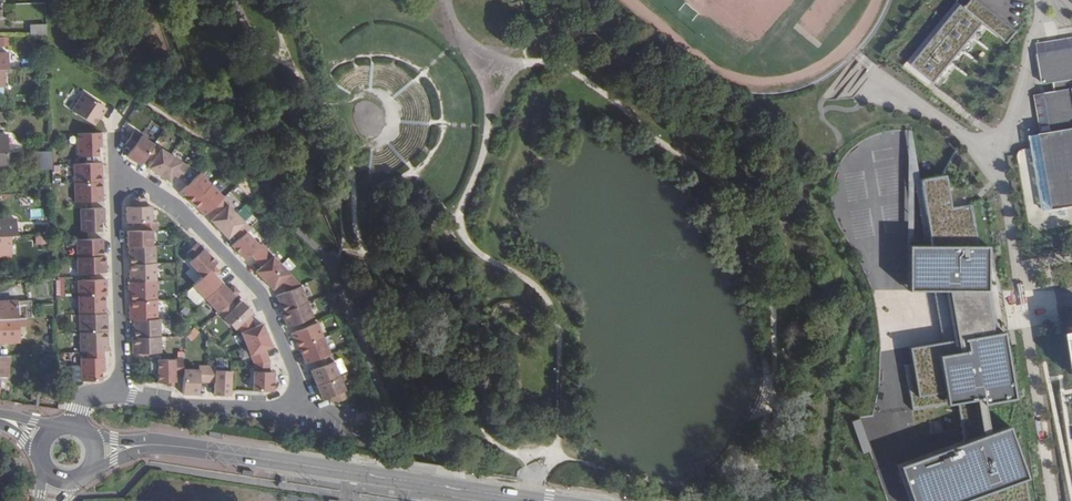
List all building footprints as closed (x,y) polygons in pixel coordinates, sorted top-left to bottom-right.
[(916,66),(941,87),(990,28),(1009,45),(1019,33),(979,0),(976,0),(968,10),(965,7),(916,66)] [(42,37),(42,25),(30,26),(30,37),(42,37)] [(1037,44),(1046,94),(1035,96),(1041,136),(1031,137),(1044,212),(1071,207),(1071,38),(1037,44)] [(32,57),(21,60),(23,68),(34,65),(32,57)] [(71,110),(94,125),(101,115),(102,116),(107,109),(83,93),(71,110)] [(127,156),(140,165),(146,157),(154,144),(133,131),(128,139),(125,145),(131,149),(127,156)] [(77,133),(78,156),(98,156),(98,147),(102,147),(101,133),(77,133)] [(152,161),(148,168),(158,174),(170,155),(154,144),(146,157),(152,161)] [(46,152),(34,152),(35,169),(46,169),(46,152)] [(8,153),(0,153),(0,166),(8,166),(8,153)] [(158,174),(169,181),(173,174),(180,179),(188,166),(170,155),(158,174)] [(74,164),(74,183),(102,182),(101,163),(99,163),(74,164)] [(211,185),(200,173),(180,192),(191,204),(192,203),(211,185)] [(897,465),(910,500),(963,500),(974,497),(975,500),(1030,500),(1026,479),(1027,478),(1004,332),(993,334),(986,292),(988,292),(989,247),(979,246),(972,205),(952,208),(947,176),(924,179),(924,180),(923,180),(922,181),(922,182),(922,183),(922,186),(932,246),(908,245),(908,291),(934,291),(943,342),(909,348),(909,350),(907,350),(910,365),(905,366),(912,410),(958,403),(964,442),(897,465)] [(75,202),(103,201),(102,182),(74,183),(75,202)] [(192,203),(204,216),(213,208),(223,198),(211,185),(192,203)] [(126,207),(127,223),(140,222),(151,222),(151,206),(146,206),(146,198),(130,199),(131,207),(126,207)] [(229,203),(223,198),(213,208),(218,213),(210,221),(219,230),(235,214),(227,205),(229,203)] [(81,232),(101,231),(101,223),(104,222),(104,208),(103,208),(80,209),(81,232)] [(30,218),(43,219),(43,209),(30,209),(30,218)] [(227,239),(233,233),(239,239),(249,228),(235,214),(219,230),(227,239)] [(10,236),(9,227),(7,227),(6,219),(0,220),(0,237),(8,236),(10,236)] [(127,231),(128,247),(129,247),(152,246),(152,230),(157,230),(157,222),(151,222),(140,222),(141,230),(127,231)] [(250,254),(256,260),(267,250),(261,244),(259,246),(246,232),(239,239),(231,246),(245,260),(250,254)] [(77,257),(103,256),(103,239),(102,239),(76,239),(77,257)] [(189,263),(202,277),(214,266),(217,263),(198,243),(195,245),(186,253),(192,259),(189,263)] [(152,246),(129,247),(129,264),(155,263),(155,246),(152,246)] [(267,250),(256,260),(261,266),(255,272),(264,281),(281,265),(267,250)] [(78,273),(106,272),(105,256),(103,256),(77,257),(78,273)] [(129,264),(130,282),(156,281),(155,263),(129,264)] [(264,281),(273,290),(278,284),(286,291),(300,285),(281,265),(264,281)] [(205,299),(222,283),(217,278),(215,276),(220,272),(214,266),(202,277),(193,286),(205,299)] [(55,279),(56,296),(65,296),(64,278),(55,279)] [(78,280),(78,296),(105,295),(105,296),(107,296),(106,279),(78,280)] [(128,282),(129,301),(157,300),(156,281),(130,282),(128,282)] [(205,299),(218,312),(229,301),(239,292),(233,286),(229,290),(226,288),(222,283),(205,299)] [(286,291),(276,295),(283,311),(283,312),(307,302),(300,285),(286,291)] [(79,314),(105,313),(105,296),(105,295),(78,296),(79,314)] [(157,300),(129,301),(130,320),(133,320),(157,319),(157,300)] [(26,318),(26,301),(0,302),(0,319),(26,318)] [(218,312),(234,329),(238,326),(250,315),(252,313),(241,301),(235,307),(229,301),(218,312)] [(307,302),(283,312),(283,311),(281,312),(287,328),(288,327),(313,317),(307,302)] [(80,333),(107,332),(107,313),(105,313),(79,314),(80,333)] [(238,326),(246,344),(267,335),(262,323),(254,327),(250,315),(238,326)] [(26,318),(0,319),(0,331),(2,331),(2,327),(27,327),(26,318)] [(157,319),(133,320),(134,337),(134,338),(160,336),(159,319),(157,319)] [(291,333),(297,349),(299,348),(323,338),(317,322),(291,333)] [(193,328),(189,334),(197,339),(201,333),(198,331),(193,328)] [(104,351),(108,351),(107,332),(80,333),(80,352),(87,352),(104,351)] [(246,344),(254,364),(269,361),(264,349),(271,346),(267,335),(246,344)] [(134,337),(132,337),(132,354),(160,353),(160,336),(134,338),(134,337)] [(299,348),(306,364),(315,360),(330,354),(323,338),(299,348)] [(318,367),(310,371),(316,385),(339,376),(330,354),(315,360),(318,367)] [(8,356),(0,356),(0,377),(8,378),(8,356)] [(80,358),(81,381),(101,381),(101,372),(105,372),(104,357),(80,358)] [(158,382),(175,382),(175,375),(183,375),(182,369),(182,359),(161,360),(157,360),(158,382)] [(254,364),(253,391),(273,392),(274,372),(269,372),(269,365),(269,361),(254,364)] [(182,389),(182,394),(198,394),(198,382),(206,382),(207,366),(198,366),(198,370),(182,369),(183,375),(182,389)] [(215,366),(207,366),(206,382),(214,382),(214,395),(230,395),(230,390),(230,370),(215,370),(215,366)] [(336,403),(348,397),(339,376),(316,385),(322,399),(330,396),(333,404),(336,403)] [(864,452),(872,450),(860,418),(853,420),(864,452)]
